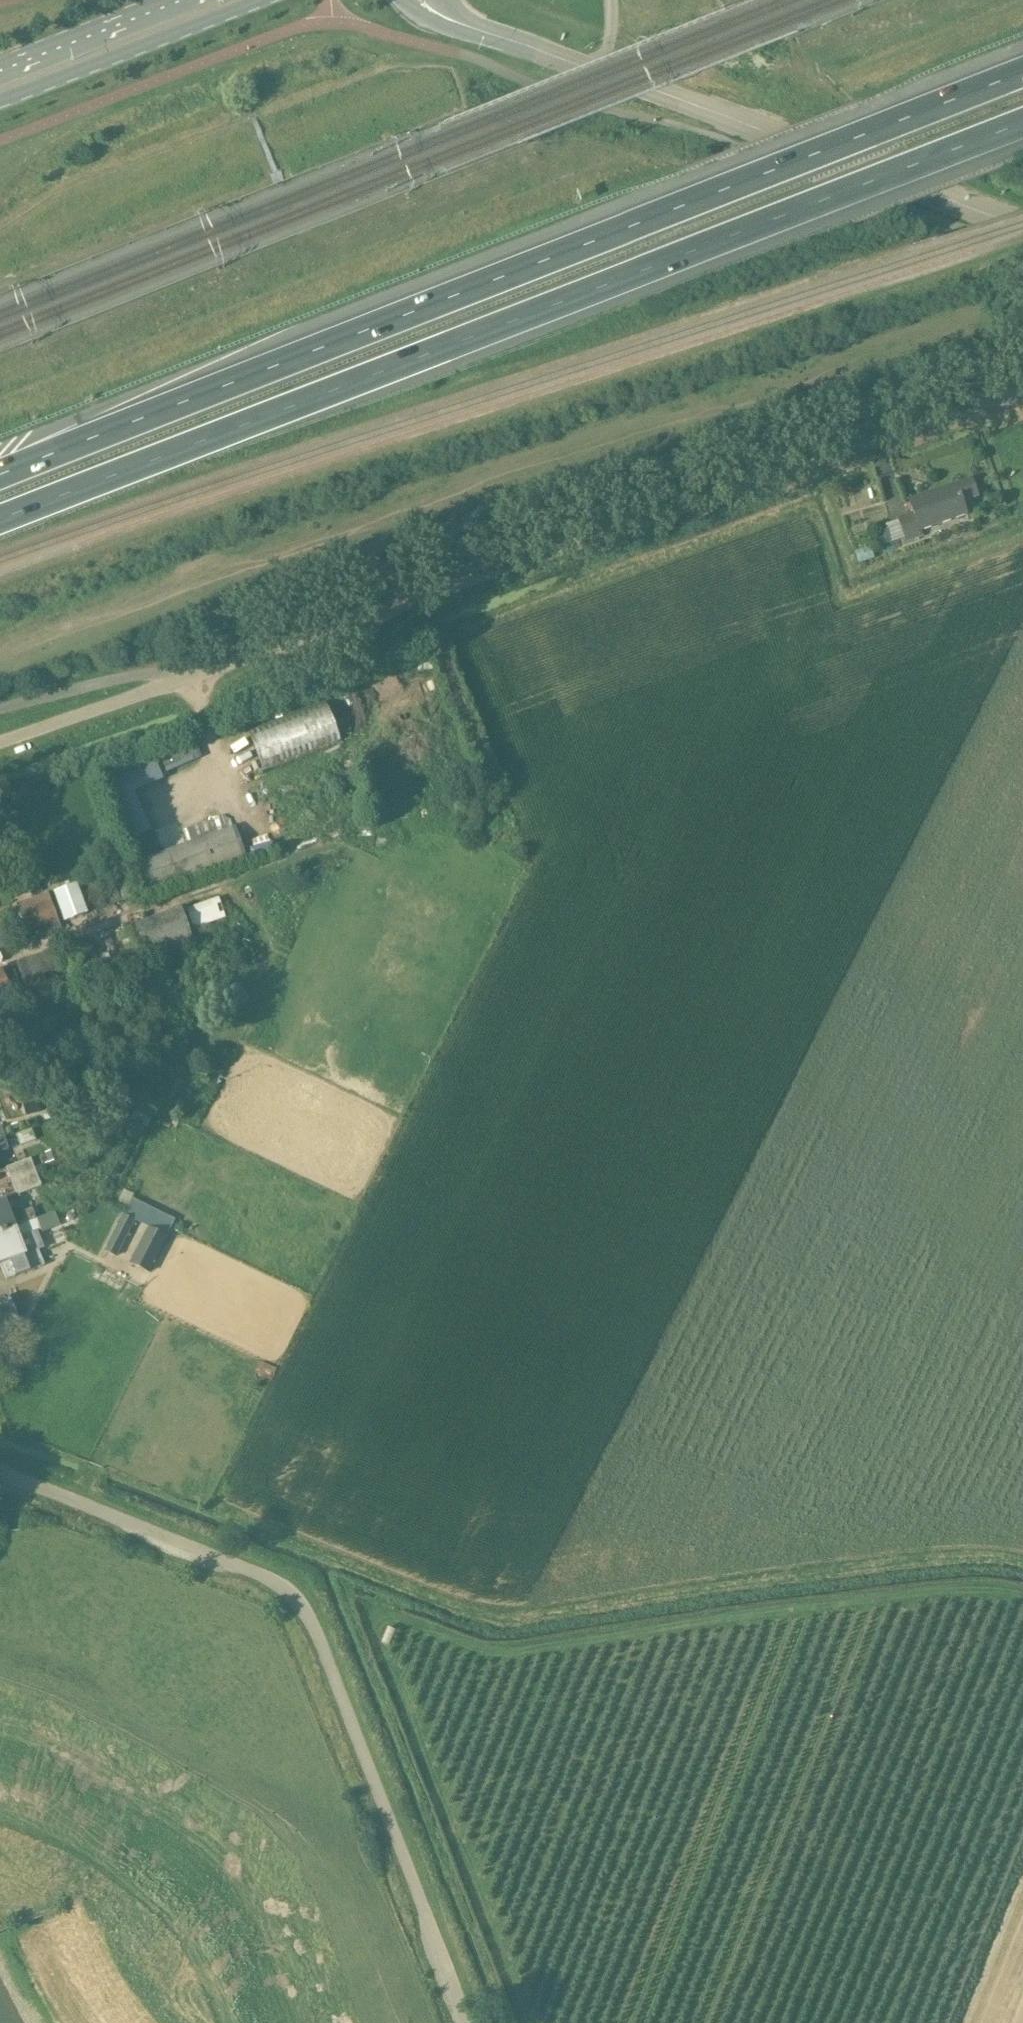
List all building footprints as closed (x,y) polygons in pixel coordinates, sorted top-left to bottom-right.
[(921,536),(919,530),(966,514),(962,502),(977,496),(972,480),(909,502),(913,514),(898,519),(906,541),(921,536)] [(878,547),(891,543),(886,531),(874,535),(878,547)] [(248,737),(260,771),(342,744),(330,710),(248,737)] [(155,762),(161,776),(199,760),(193,746),(155,762)] [(235,826),(131,864),(143,896),(246,858),(235,826)] [(87,915),(77,886),(53,894),(64,923),(87,915)] [(48,892),(17,903),(27,931),(37,928),(40,936),(61,929),(48,892)] [(194,944),(181,908),(135,925),(148,960),(194,944)] [(44,976),(59,971),(52,951),(16,964),(27,996),(48,988),(44,976)] [(15,1008),(11,998),(12,998),(2,970),(0,971),(0,1014),(15,1008)] [(218,1079),(228,1061),(219,1056),(209,1074),(218,1079)] [(158,1123),(169,1128),(173,1120),(162,1115),(158,1123)] [(20,1129),(18,1123),(10,1125),(12,1131),(20,1129)] [(5,1138),(0,1140),(0,1153),(10,1149),(5,1138)] [(49,1163),(59,1159),(56,1152),(47,1155),(49,1163)] [(12,1183),(36,1173),(31,1159),(6,1169),(12,1183)] [(36,1173),(12,1183),(17,1196),(41,1186),(36,1173)] [(37,1219),(32,1208),(12,1216),(6,1200),(0,1202),(0,1234),(37,1219)] [(116,1258),(135,1221),(123,1215),(104,1252),(116,1258)] [(0,1234),(0,1266),(0,1265),(6,1281),(15,1277),(30,1271),(44,1266),(40,1254),(39,1251),(44,1249),(37,1232),(41,1230),(37,1219),(16,1227),(0,1234)] [(148,1228),(130,1265),(149,1274),(167,1237),(148,1228)] [(20,1322),(11,1294),(0,1298),(0,1329),(20,1322)]
